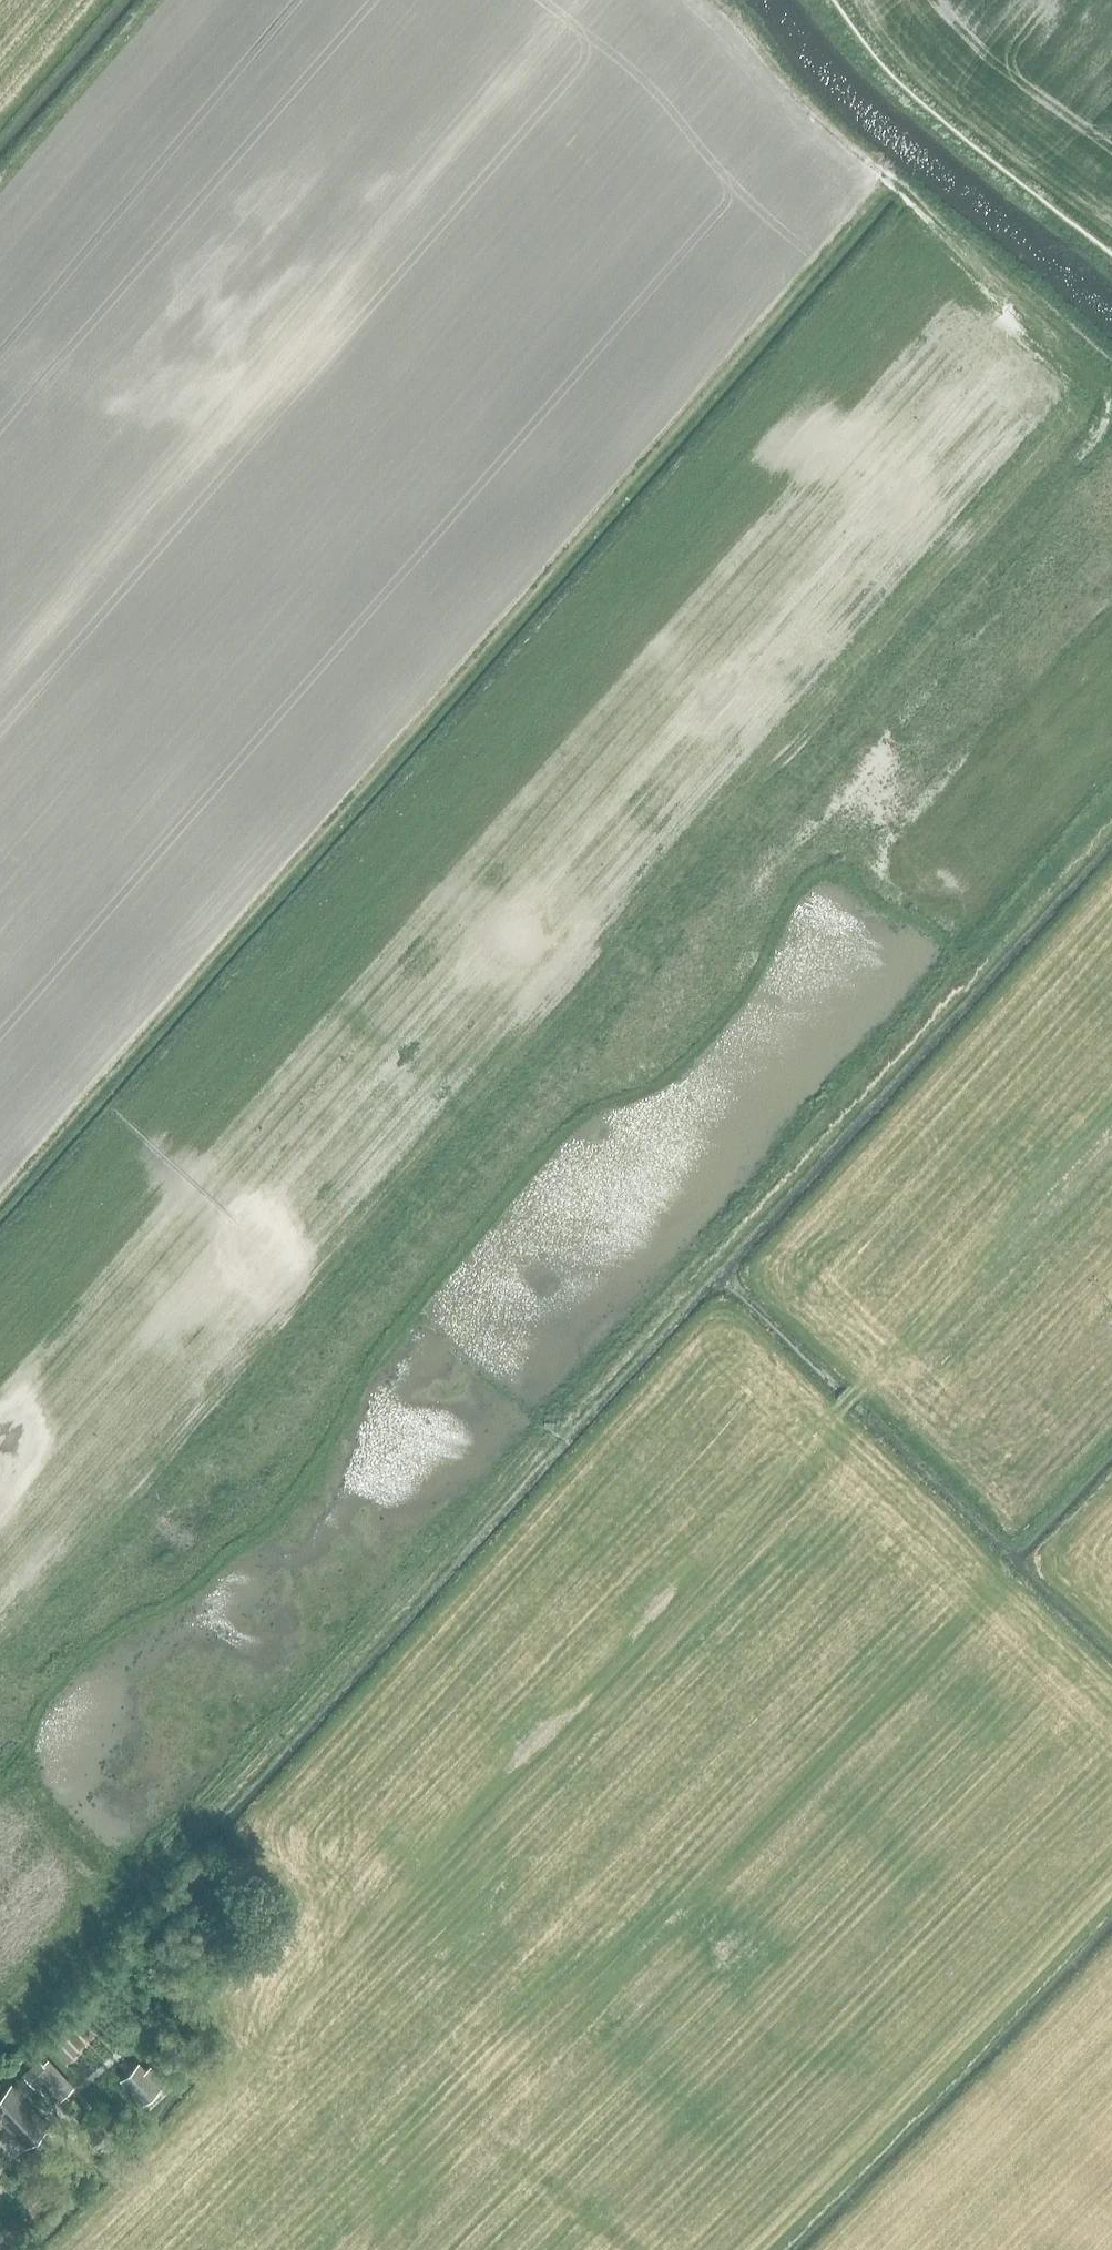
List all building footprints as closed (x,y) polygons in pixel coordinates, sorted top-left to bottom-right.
[(61,2098),(76,2084),(46,2053),(23,2075),(39,2091),(47,2084),(61,2098)] [(150,2067),(127,2089),(142,2105),(165,2083),(150,2067)] [(3,2121),(26,2146),(51,2122),(14,2083),(0,2096),(0,2124),(3,2121)]
